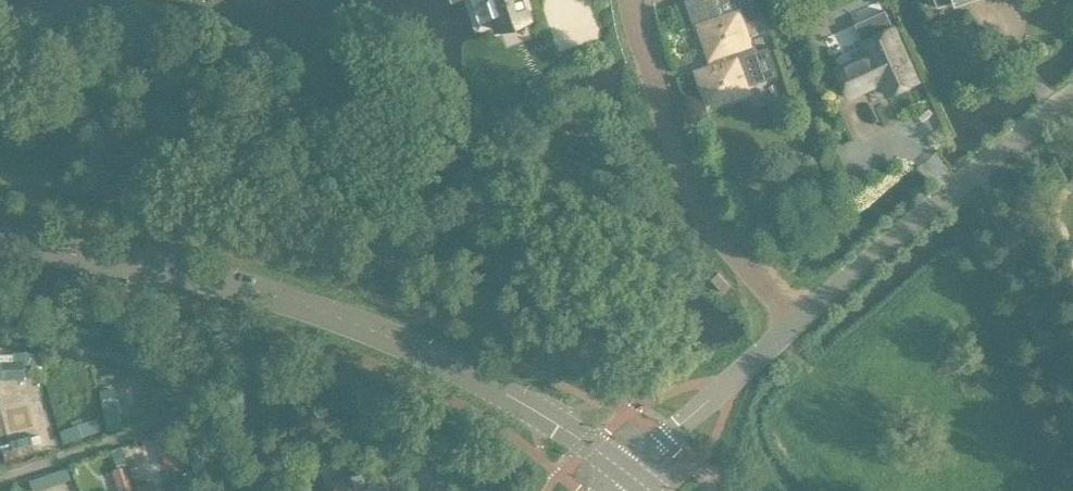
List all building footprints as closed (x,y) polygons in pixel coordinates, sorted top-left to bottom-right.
[(479,27),(495,22),(498,31),(529,20),(522,0),(470,0),(479,27)] [(748,92),(746,87),(778,76),(768,48),(757,52),(754,42),(749,44),(742,23),(758,18),(752,0),(689,0),(686,1),(695,29),(700,27),(713,67),(697,73),(709,106),(748,92)] [(866,56),(836,70),(849,98),(879,84),(882,83),(887,95),(917,81),(909,62),(908,63),(902,51),(903,50),(894,29),(863,43),(869,55),(866,56)] [(719,273),(711,280),(722,292),(729,285),(719,273)] [(27,351),(0,351),(0,377),(28,376),(27,351)] [(125,425),(117,383),(101,386),(108,428),(125,425)] [(100,418),(63,425),(65,438),(103,431),(100,418)] [(126,464),(116,468),(124,490),(136,490),(126,464)]
